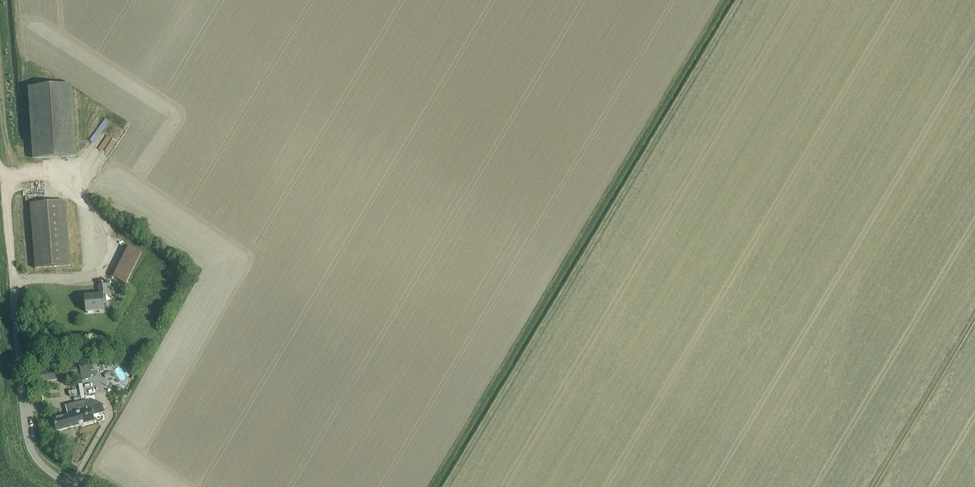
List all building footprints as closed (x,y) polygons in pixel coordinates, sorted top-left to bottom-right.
[(33,158),(76,155),(72,85),(29,88),(33,158)] [(35,268),(70,265),(65,201),(30,204),(35,268)] [(123,282),(139,253),(128,247),(112,276),(123,282)] [(86,312),(96,311),(105,311),(104,295),(110,294),(109,283),(99,284),(100,295),(85,296),(86,312)] [(39,382),(40,382),(58,379),(57,369),(39,371),(38,371),(39,382)] [(80,402),(75,403),(82,424),(94,421),(93,415),(105,412),(103,404),(95,400),(90,401),(90,400),(88,401),(87,399),(85,400),(80,402)] [(68,414),(53,419),(56,431),(69,428),(82,424),(75,403),(74,403),(66,405),(68,414)]
